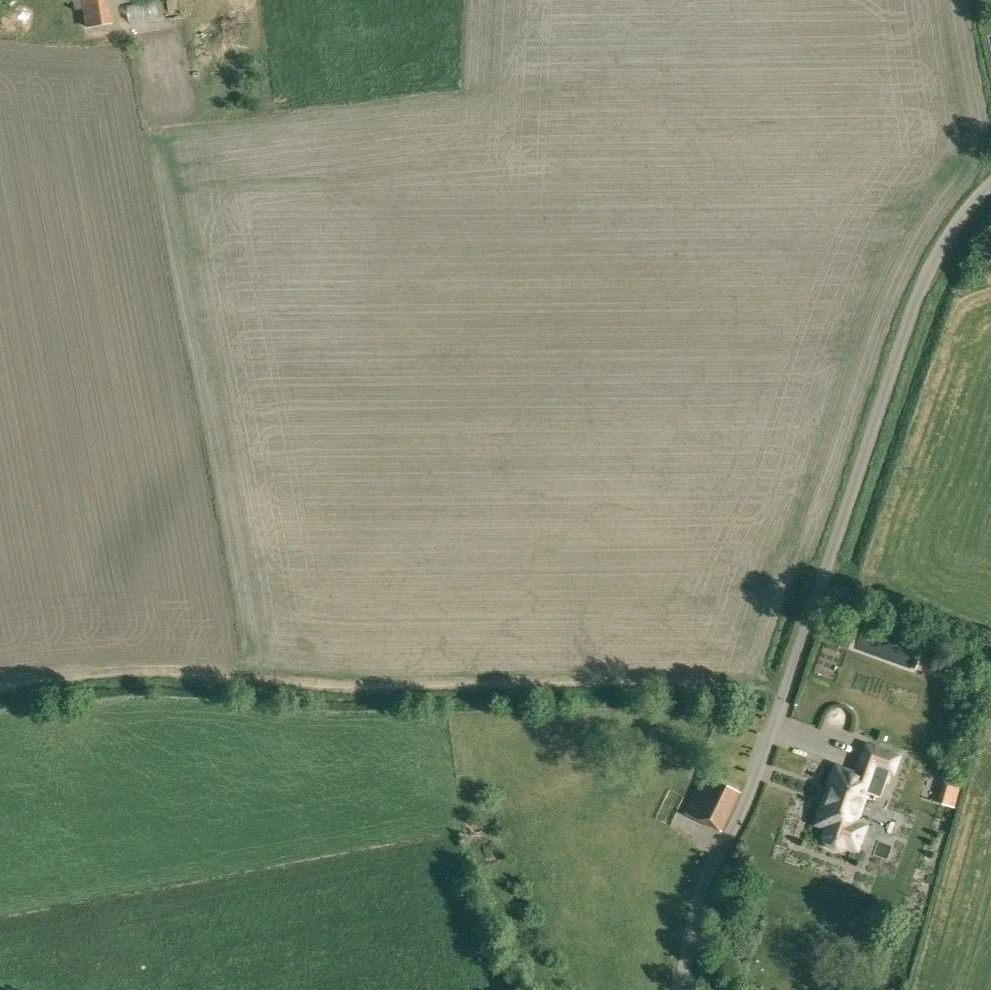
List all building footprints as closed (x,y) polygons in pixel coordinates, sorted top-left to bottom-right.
[(104,0),(73,0),(75,9),(87,7),(91,27),(108,24),(104,0)] [(949,665),(920,654),(915,669),(944,679),(949,665)] [(841,847),(846,845),(856,848),(864,827),(853,823),(856,815),(858,815),(863,800),(862,800),(864,793),(879,798),(889,771),(892,772),(898,757),(866,745),(856,775),(837,768),(817,824),(827,827),(824,837),(826,841),(829,844),(833,847),(837,848),(841,847)] [(738,792),(703,776),(685,814),(720,831),(738,792)] [(962,805),(965,781),(953,779),(950,803),(962,805)]
